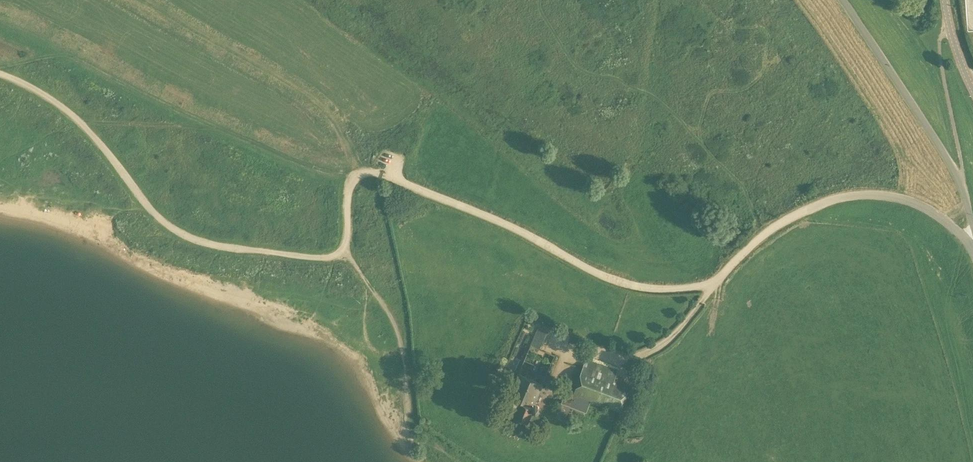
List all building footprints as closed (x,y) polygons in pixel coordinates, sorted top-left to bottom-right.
[(547,332),(538,328),(531,345),(541,349),(547,332)] [(537,410),(538,408),(537,405),(535,404),(533,405),(554,355),(541,349),(531,345),(530,344),(501,411),(526,421),(532,409),(532,410),(535,411),(537,410)] [(585,357),(572,393),(621,411),(630,385),(614,379),(618,369),(585,357)]
